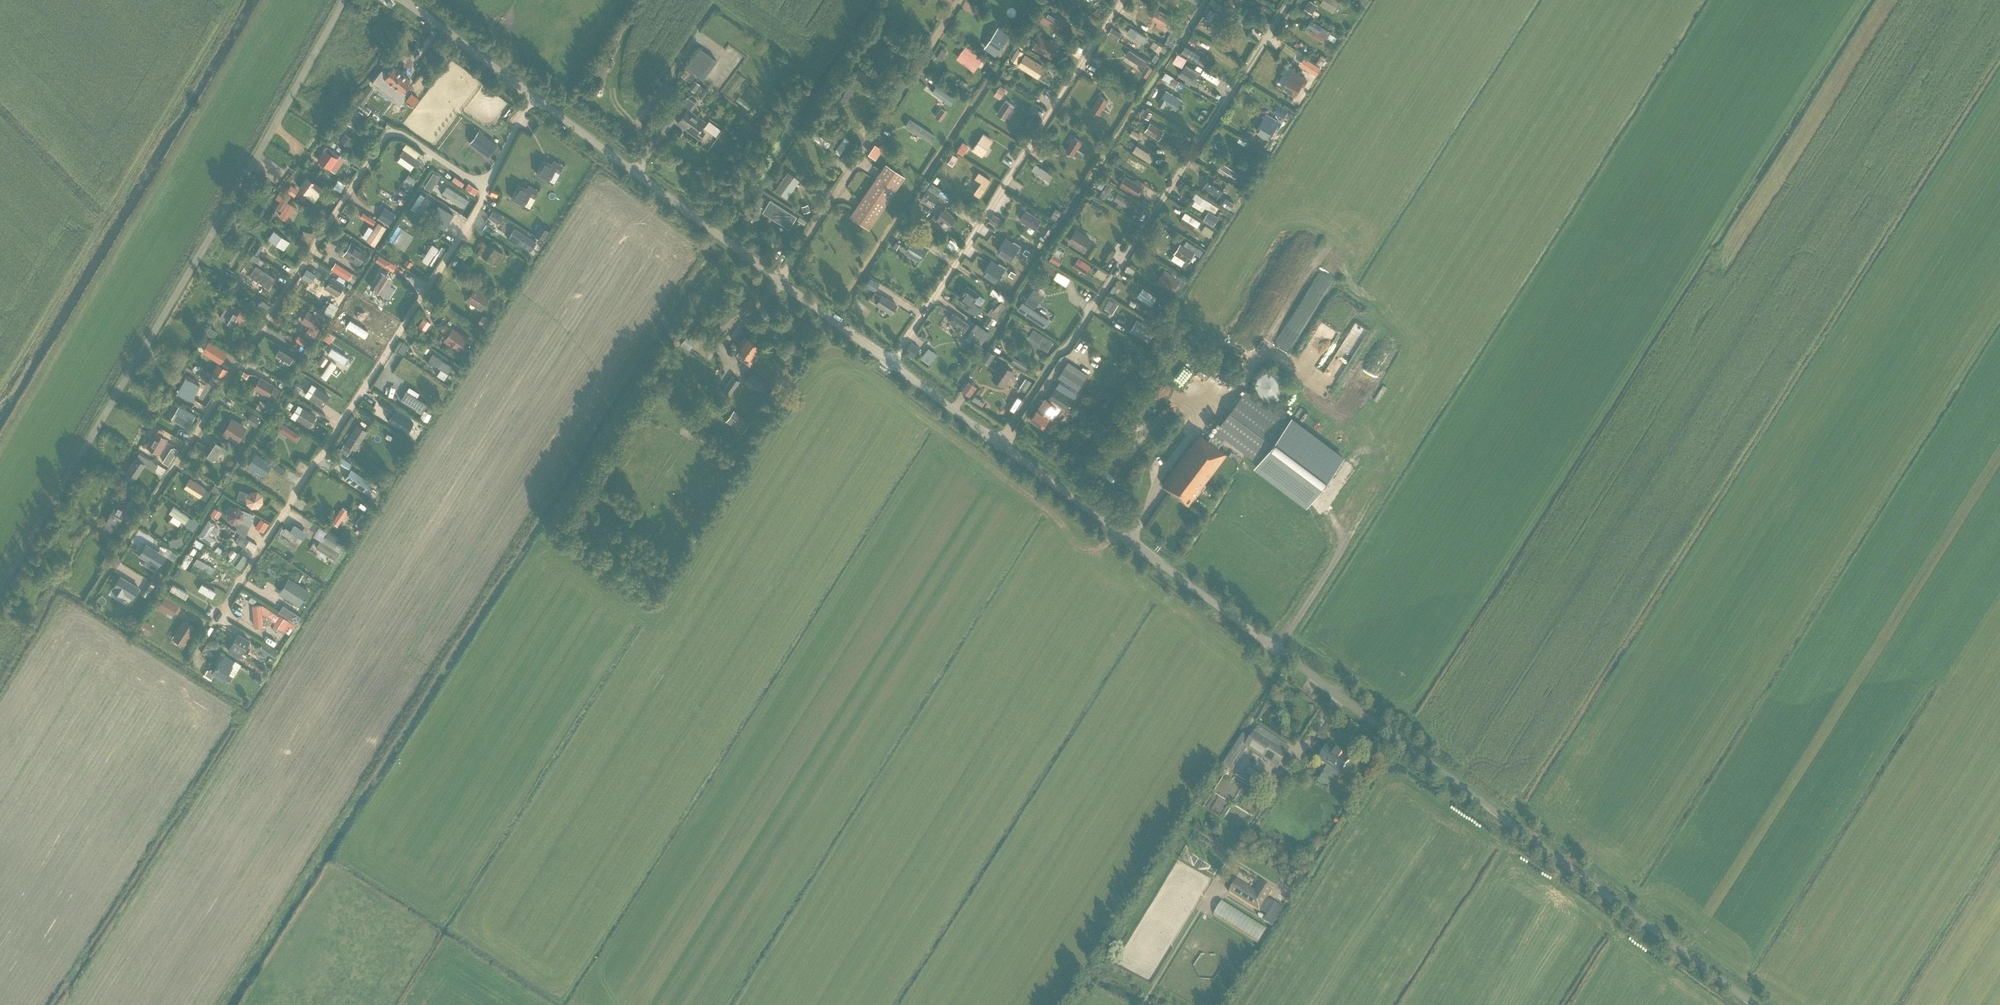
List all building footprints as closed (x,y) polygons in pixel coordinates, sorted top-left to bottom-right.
[(1315,2),(1312,0),(1308,0),(1302,8),(1315,16),(1318,11),(1312,7),(1315,2)] [(1321,3),(1335,11),(1341,0),(1322,0),(1321,3)] [(1064,17),(1048,8),(1040,20),(1057,29),(1064,17)] [(1173,21),(1156,10),(1151,19),(1157,22),(1155,25),(1165,31),(1167,29),(1171,31),(1167,37),(1168,37),(1164,43),(1172,48),(1176,43),(1173,41),(1181,26),(1173,21)] [(1312,18),(1308,24),(1327,35),(1331,30),(1312,18)] [(1116,37),(1120,31),(1111,24),(1107,31),(1116,37)] [(1132,25),(1128,32),(1144,42),(1148,35),(1132,25)] [(1252,31),(1261,37),(1265,32),(1256,25),(1252,31)] [(1025,46),(1031,37),(1026,33),(1020,43),(1025,46)] [(1056,44),(1040,34),(1033,47),(1049,56),(1056,44)] [(1149,45),(1158,50),(1162,43),(1153,38),(1149,45)] [(965,42),(958,50),(975,66),(982,58),(965,42)] [(1187,43),(1183,51),(1205,64),(1209,57),(1187,43)] [(1129,48),(1125,55),(1143,66),(1147,59),(1129,48)] [(687,67),(702,78),(716,60),(701,49),(687,67)] [(1019,65),(1037,76),(1043,66),(1026,55),(1019,65)] [(1322,66),(1321,65),(1316,62),(1307,56),(1300,67),(1315,77),(1322,66)] [(603,61),(594,68),(601,77),(610,70),(603,61)] [(856,63),(850,73),(865,83),(871,72),(856,63)] [(1204,73),(1187,63),(1180,74),(1197,84),(1204,73)] [(385,77),(379,83),(391,93),(397,86),(401,90),(411,78),(394,65),(390,70),(386,67),(381,73),(385,77)] [(1165,69),(1161,73),(1173,84),(1177,79),(1165,69)] [(719,87),(726,78),(721,74),(714,83),(719,87)] [(1307,80),(1298,75),(1295,80),(1289,76),(1282,88),(1295,95),(1301,84),(1303,85),(1307,80)] [(947,77),(945,82),(952,86),(955,81),(947,77)] [(699,83),(694,80),(688,87),(693,91),(699,83)] [(1001,97),(1005,87),(997,84),(993,95),(1001,97)] [(1158,103),(1163,106),(1165,103),(1175,109),(1179,103),(1169,96),(1173,90),(1167,87),(1158,103)] [(368,98),(362,93),(353,105),(359,110),(366,115),(371,109),(363,104),(368,98)] [(405,100),(410,105),(417,97),(412,93),(405,100)] [(1109,100),(1100,95),(1091,109),(1099,114),(1100,113),(1106,117),(1110,112),(1104,108),(1109,100)] [(738,96),(735,101),(748,109),(751,104),(738,96)] [(684,113),(677,123),(684,127),(685,127),(690,130),(689,131),(700,138),(705,131),(700,128),(705,120),(691,111),(696,103),(686,97),(678,109),(684,113)] [(1014,105),(1005,99),(996,113),(1005,119),(1014,105)] [(1288,109),(1279,103),(1273,112),(1283,118),(1288,109)] [(343,117),(343,118),(342,119),(350,125),(358,114),(357,113),(359,110),(353,105),(350,108),(350,107),(343,117)] [(941,107),(935,115),(941,120),(948,113),(941,107)] [(929,142),(935,134),(908,116),(902,125),(929,142)] [(744,118),(739,124),(750,132),(755,126),(744,118)] [(1281,122),(1272,118),(1269,123),(1263,119),(1257,130),(1269,137),(1275,127),(1277,128),(1281,122)] [(709,120),(704,127),(708,131),(714,124),(709,120)] [(1164,132),(1150,123),(1145,130),(1159,139),(1164,132)] [(488,155),(497,143),(479,130),(470,142),(488,155)] [(339,139),(349,143),(352,136),(342,131),(339,139)] [(973,150),(981,155),(991,139),(983,134),(973,150)] [(1077,149),(1082,142),(1075,137),(1067,151),(1073,155),(1074,154),(1081,159),(1084,154),(1077,149)] [(1124,137),(1121,141),(1128,147),(1131,143),(1124,137)] [(873,139),(865,149),(873,155),(881,146),(873,139)] [(960,139),(955,149),(962,153),(967,143),(960,139)] [(1156,153),(1139,142),(1134,151),(1151,161),(1156,153)] [(339,154),(326,145),(323,150),(317,159),(330,168),(338,157),(337,157),(339,154)] [(1119,145),(1115,153),(1126,159),(1130,152),(1119,145)] [(405,147),(400,153),(401,154),(398,159),(411,168),(414,163),(417,166),(422,159),(405,147)] [(945,159),(950,163),(956,156),(950,151),(945,159)] [(1146,167),(1129,158),(1123,168),(1140,177),(1146,167)] [(1240,168),(1224,158),(1218,168),(1234,177),(1239,180),(1244,172),(1239,168),(1240,168)] [(550,166),(543,162),(536,173),(548,180),(554,169),(558,171),(561,165),(553,160),(550,166)] [(885,163),(850,216),(869,228),(904,176),(885,163)] [(788,170),(776,189),(789,198),(801,178),(788,170)] [(991,179),(978,171),(975,177),(981,181),(973,193),(979,197),(991,179)] [(1211,174),(1201,189),(1202,189),(1204,186),(1219,195),(1224,187),(1209,177),(1211,174)] [(322,186),(307,175),(298,187),(308,194),(311,189),(317,193),(322,186)] [(1120,184),(1138,195),(1142,187),(1125,176),(1120,184)] [(473,192),(477,187),(467,179),(463,185),(473,192)] [(337,180),(332,188),(338,192),(344,185),(337,180)] [(385,182),(381,189),(395,196),(399,189),(385,182)] [(1031,199),(1034,193),(1016,182),(1012,187),(1031,199)] [(1105,197),(1112,186),(1106,182),(1098,193),(1105,197)] [(525,190),(518,186),(511,198),(523,205),(529,194),(533,196),(536,190),(528,185),(525,190)] [(938,196),(926,189),(919,200),(931,207),(938,196)] [(1119,191),(1115,198),(1129,206),(1133,199),(1119,191)] [(1220,205),(1197,191),(1187,206),(1202,216),(1209,206),(1216,211),(1220,205)] [(290,195),(284,192),(275,207),(281,210),(278,215),(290,222),(299,208),(287,201),(290,195)] [(401,194),(394,200),(399,205),(405,199),(401,194)] [(795,214),(769,196),(765,203),(790,221),(795,214)] [(1222,205),(1231,210),(1235,204),(1226,198),(1222,205)] [(754,221),(763,207),(756,203),(747,217),(754,221)] [(432,214),(447,224),(453,214),(438,204),(432,214)] [(1055,207),(1051,212),(1057,216),(1060,211),(1055,207)] [(371,223),(375,218),(362,209),(359,214),(371,223)] [(937,221),(946,228),(954,218),(944,209),(938,216),(935,213),(928,221),(933,225),(937,221)] [(1041,219),(1025,209),(1019,219),(1035,229),(1041,219)] [(475,218),(486,224),(490,217),(479,212),(475,218)] [(363,235),(376,243),(386,225),(377,220),(373,227),(369,225),(363,235)] [(525,238),(502,223),(496,232),(519,247),(525,238)] [(1206,224),(1202,230),(1212,236),(1216,229),(1206,224)] [(1041,234),(1051,234),(1052,226),(1042,225),(1041,234)] [(289,241),(273,230),(267,238),(284,249),(289,241)] [(1076,231),(1070,241),(1083,249),(1089,239),(1076,231)] [(927,247),(911,238),(903,252),(919,261),(927,247)] [(1035,244),(1040,247),(1044,241),(1039,238),(1035,244)] [(367,250),(350,240),(342,254),(358,264),(367,250)] [(1004,241),(997,251),(1010,259),(1016,250),(1018,251),(1022,245),(1014,240),(1010,245),(1004,241)] [(488,244),(483,241),(476,252),(496,264),(504,252),(489,242),(488,244)] [(1174,253),(1188,262),(1197,247),(1189,242),(1185,247),(1180,243),(1174,253)] [(432,243),(421,260),(428,264),(439,247),(432,243)] [(1110,270),(1116,257),(1109,254),(1103,266),(1110,270)] [(396,266),(378,255),(375,261),(392,272),(396,266)] [(408,264),(412,259),(405,255),(402,260),(408,264)] [(1081,257),(1075,266),(1085,272),(1091,264),(1081,257)] [(471,263),(461,258),(458,265),(467,270),(471,263)] [(1004,273),(1007,267),(999,262),(996,267),(989,263),(983,273),(996,281),(1002,272),(1004,273)] [(352,273),(335,263),(331,269),(347,280),(352,273)] [(1124,268),(1131,272),(1134,267),(1126,263),(1124,268)] [(255,264),(249,275),(269,287),(276,277),(255,264)] [(1057,270),(1047,264),(1043,271),(1053,277),(1057,270)] [(1165,287),(1172,292),(1177,284),(1181,287),(1185,281),(1174,273),(1172,275),(1164,270),(1160,277),(1168,283),(1165,287)] [(380,271),(370,287),(379,292),(389,277),(380,271)] [(1315,273),(1315,286),(1334,286),(1334,273),(1315,273)] [(343,284),(331,276),(324,286),(337,294),(343,284)] [(1140,284),(1137,289),(1153,299),(1156,294),(1140,284)] [(967,286),(960,297),(970,305),(968,308),(975,313),(979,306),(973,302),(979,294),(967,286)] [(1043,294),(1034,287),(1025,301),(1035,307),(1043,294)] [(476,289),(470,298),(476,302),(475,304),(482,308),(489,297),(476,289)] [(1004,303),(1008,298),(993,289),(990,294),(1004,303)] [(874,292),(870,298),(876,302),(876,303),(891,313),(896,304),(881,295),(880,296),(874,292)] [(1107,298),(1104,308),(1111,310),(1114,300),(1107,298)] [(1335,299),(1330,306),(1335,311),(1341,304),(1335,299)] [(1048,319),(1023,302),(1018,309),(1043,326),(1048,319)] [(244,312),(232,305),(229,310),(232,311),(226,321),(235,327),(244,312)] [(1123,308),(1119,315),(1133,324),(1138,318),(1123,308)] [(320,319),(307,311),(302,319),(310,324),(308,328),(313,331),(320,319)] [(969,323),(953,312),(947,319),(957,325),(954,329),(961,334),(969,323)] [(989,316),(983,324),(989,328),(995,320),(989,316)] [(429,321),(423,317),(417,325),(424,329),(429,321)] [(350,319),(346,326),(365,336),(369,330),(350,319)] [(980,343),(989,331),(976,322),(972,328),(975,330),(971,336),(980,343)] [(451,328),(444,323),(440,329),(447,334),(443,340),(458,350),(467,337),(452,327),(451,328)] [(326,328),(321,336),(329,340),(333,333),(326,328)] [(1029,335),(1035,337),(1034,341),(1049,348),(1053,338),(1033,328),(1029,335)] [(696,340),(688,334),(682,343),(690,349),(696,340)] [(759,344),(746,334),(743,339),(745,341),(739,350),(743,353),(740,357),(750,364),(758,353),(754,350),(759,344)] [(227,351),(208,340),(201,351),(220,363),(227,351)] [(429,342),(423,352),(435,360),(437,357),(443,360),(447,354),(429,342)] [(919,348),(911,342),(904,351),(912,357),(919,348)] [(287,363),(294,353),(281,345),(274,355),(287,363)] [(929,362),(936,351),(926,345),(919,356),(929,362)] [(331,347),(328,352),(346,363),(349,358),(331,347)] [(983,360),(990,361),(992,352),(986,351),(983,360)] [(324,364),(326,355),(319,353),(317,362),(324,364)] [(319,372),(326,377),(337,362),(329,357),(319,372)] [(1045,398),(1031,418),(1043,426),(1057,407),(1063,411),(1066,408),(1073,398),(1088,374),(1068,361),(1058,377),(1061,379),(1049,397),(1051,399),(1049,401),(1045,398)] [(226,368),(219,364),(214,371),(222,376),(226,368)] [(1012,371),(1002,364),(994,377),(1004,384),(1012,371)] [(1285,389),(1285,385),(1285,380),(1282,376),(1279,373),(1275,371),(1271,370),(1266,371),(1262,373),(1259,376),(1257,380),(1256,385),(1257,389),(1259,394),(1262,397),(1266,399),(1271,400),(1275,399),(1279,397),(1282,394),(1285,389)] [(189,373),(181,386),(186,389),(194,376),(189,373)] [(387,379),(403,390),(407,384),(391,373),(387,379)] [(751,374),(746,381),(765,394),(770,388),(751,374)] [(733,375),(722,390),(730,395),(741,380),(733,375)] [(260,377),(254,388),(267,395),(268,394),(274,398),(279,388),(273,385),(260,377)] [(969,394),(977,385),(968,378),(960,386),(969,394)] [(295,384),(291,390),(295,393),(299,387),(295,384)] [(311,397),(310,397),(322,405),(329,395),(317,388),(311,384),(305,393),(311,397)] [(409,386),(401,399),(422,412),(427,403),(417,397),(419,392),(409,386)] [(1289,422),(1246,391),(1209,440),(1200,434),(1163,484),(1189,504),(1227,453),(1219,447),(1226,437),(1259,462),(1255,467),(1307,505),(1344,456),(1292,417),(1289,422)] [(1015,395),(1009,405),(1014,408),(1021,399),(1015,395)] [(382,398),(378,403),(389,411),(393,405),(382,398)] [(174,409),(177,403),(168,399),(165,405),(174,409)] [(297,417),(297,418),(309,425),(315,416),(303,408),(298,405),(292,414),(297,417)] [(166,409),(158,421),(175,432),(179,425),(169,419),(173,413),(166,409)] [(750,421),(734,409),(725,421),(742,433),(750,421)] [(394,410),(387,419),(407,432),(413,423),(394,410)] [(224,433),(237,441),(245,428),(232,420),(224,433)] [(282,421),(278,427),(296,438),(299,432),(282,421)] [(367,430),(357,423),(344,442),(355,449),(367,430)] [(163,430),(155,425),(150,434),(151,434),(145,446),(159,454),(168,438),(161,434),(163,430)] [(1126,431),(1117,444),(1129,452),(1137,439),(1126,431)] [(215,459),(223,446),(213,440),(205,452),(215,459)] [(255,452),(247,464),(264,476),(272,463),(255,452)] [(127,472),(135,477),(146,459),(139,454),(127,472)] [(283,474),(287,469),(276,462),(273,467),(283,474)] [(204,488),(205,488),(190,478),(184,487),(199,496),(200,496),(205,500),(210,492),(204,488)] [(357,483),(354,487),(370,497),(373,493),(357,483)] [(129,495),(133,489),(124,484),(120,490),(129,495)] [(248,492),(239,489),(237,496),(245,499),(246,502),(251,507),(258,507),(263,501),(263,494),(257,489),(250,490),(248,492)] [(115,505),(111,512),(107,521),(116,526),(126,506),(117,501),(115,505)] [(170,511),(174,514),(171,520),(179,525),(183,520),(185,521),(190,515),(174,505),(170,511)] [(243,510),(238,505),(231,506),(226,511),(226,518),(231,523),(238,523),(241,521),(251,525),(253,517),(244,514),(243,510)] [(348,510),(342,506),(332,520),(338,525),(348,510)] [(209,518),(199,534),(214,543),(217,537),(209,532),(216,522),(209,518)] [(236,533),(233,538),(240,543),(244,538),(236,533)] [(295,536),(287,546),(294,552),(302,543),(295,536)] [(322,539),(316,547),(334,560),(340,552),(322,539)] [(240,562),(243,553),(234,550),(231,559),(240,562)] [(200,551),(193,563),(211,573),(215,567),(219,569),(223,563),(200,551)] [(103,568),(111,556),(106,553),(99,565),(103,568)] [(157,567),(150,583),(157,586),(164,571),(157,567)] [(198,597),(204,586),(185,575),(179,586),(198,597)] [(291,581),(283,593),(294,600),(297,595),(302,598),(308,590),(303,587),(302,588),(291,581)] [(192,595),(178,586),(174,593),(188,602),(192,595)] [(163,599),(157,608),(172,616),(177,607),(163,599)] [(271,616),(252,604),(243,619),(251,624),(253,621),(263,628),(271,616)] [(182,609),(191,613),(193,608),(184,605),(182,609)] [(300,615),(291,610),(287,616),(296,622),(300,615)] [(295,624),(279,614),(273,623),(289,633),(295,624)] [(185,642),(195,626),(183,619),(174,635),(185,642)] [(250,640),(238,632),(226,651),(238,658),(250,640)] [(277,652),(260,641),(256,647),(269,655),(270,654),(274,656),(277,652)] [(234,660),(224,654),(222,658),(220,657),(211,672),(224,680),(233,665),(232,664),(234,660)] [(1278,768),(1287,753),(1273,744),(1273,743),(1275,738),(1257,726),(1253,732),(1247,742),(1241,738),(1240,737),(1232,750),(1233,751),(1240,755),(1242,757),(1247,748),(1278,768)] [(1319,761),(1327,766),(1323,772),(1324,775),(1337,783),(1342,775),(1341,774),(1350,761),(1328,747),(1319,761)] [(1163,884),(1156,899),(1157,900),(1172,899),(1176,891),(1177,911),(1181,913),(1181,920),(1180,922),(1181,936),(1200,894),(1200,899),(1205,887),(1205,891),(1211,878),(1181,865),(1176,876),(1171,876),(1169,879),(1170,891),(1170,892),(1165,890),(1168,884),(1163,884)] [(1254,891),(1236,880),(1228,892),(1260,912),(1273,891),(1260,883),(1254,891)] [(1219,901),(1213,914),(1232,923),(1238,910),(1219,901)]
